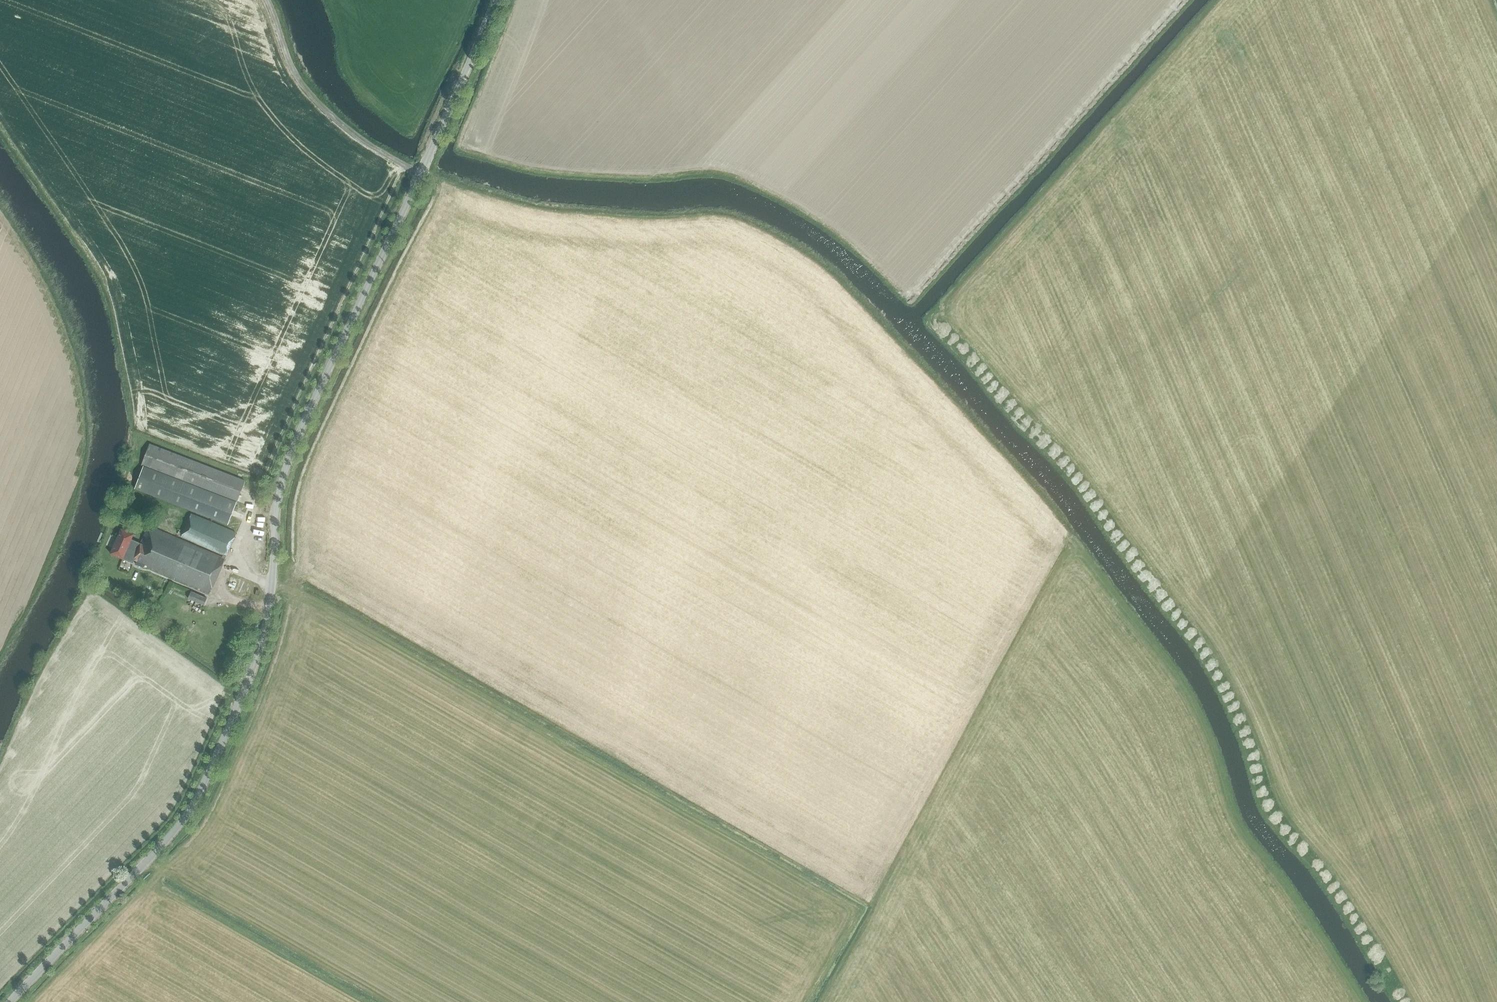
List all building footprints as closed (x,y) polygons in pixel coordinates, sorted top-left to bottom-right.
[(149,443),(141,463),(237,501),(245,480),(149,443)] [(143,465),(134,488),(227,525),(236,502),(143,465)] [(222,555),(221,557),(148,526),(140,543),(130,539),(132,534),(120,529),(110,553),(132,563),(134,560),(136,561),(135,564),(142,567),(143,566),(208,594),(235,534),(190,515),(181,537),(222,555)] [(203,606),(207,598),(191,591),(187,599),(203,606)]
